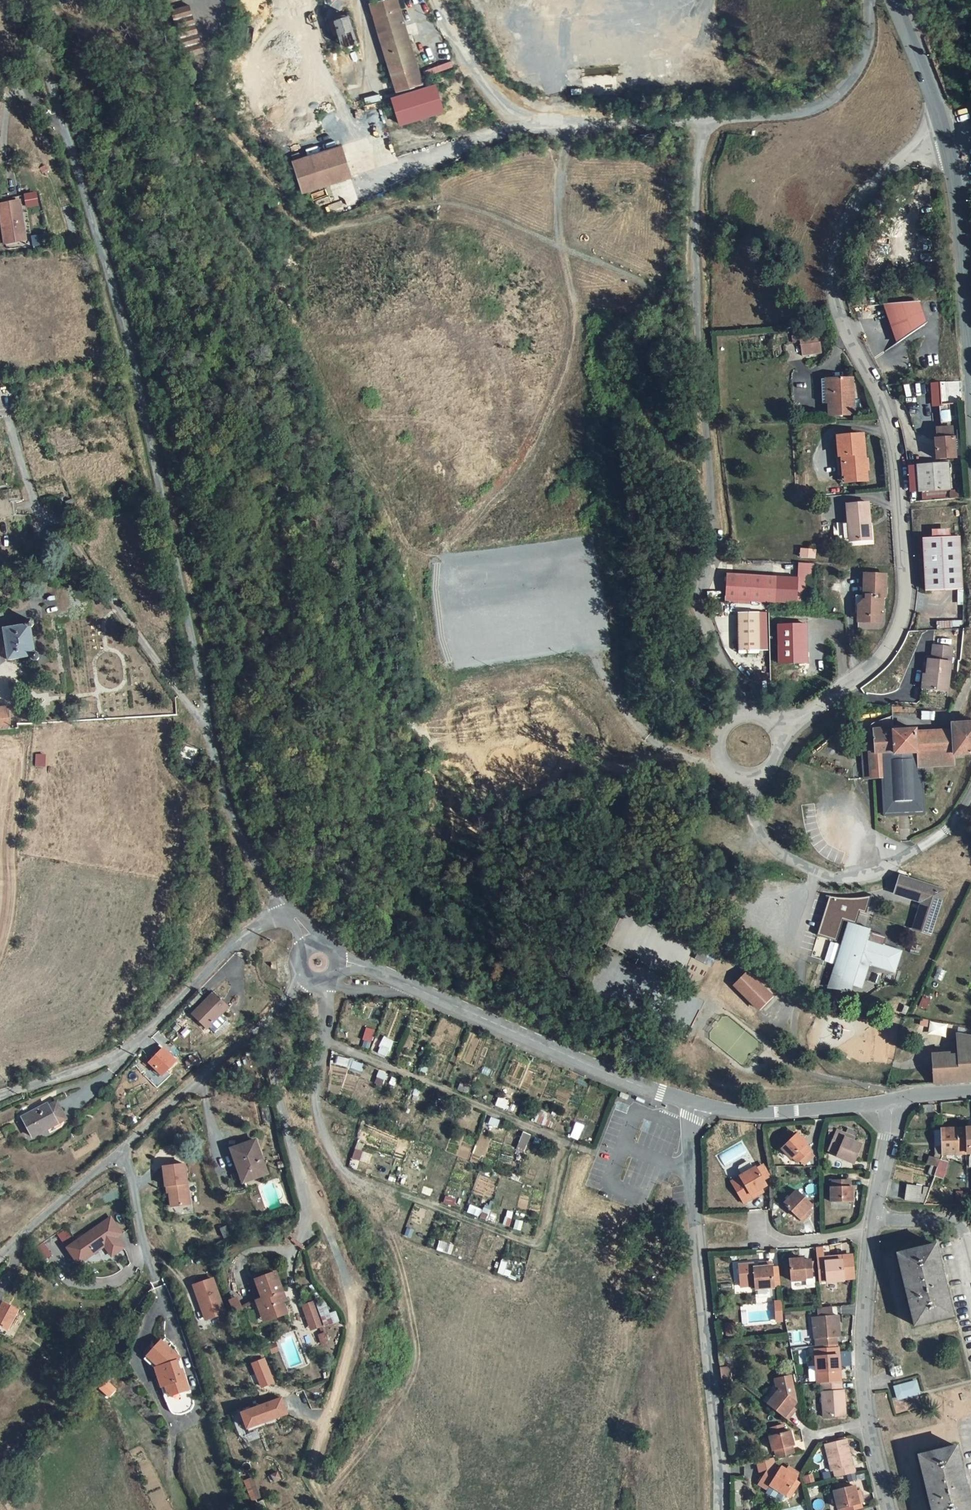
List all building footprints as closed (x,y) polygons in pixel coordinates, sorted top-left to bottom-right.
[(393,0),(378,0),(367,3),(393,88),(418,80),(393,0)] [(170,14),(185,57),(203,52),(187,8),(170,14)] [(355,41),(346,14),(334,18),(342,45),(355,41)] [(388,109),(391,119),(434,107),(428,86),(385,98),(388,109)] [(369,114),(388,109),(385,98),(366,104),(369,114)] [(302,190),(350,176),(341,147),(293,161),(302,190)] [(23,195),(25,208),(38,207),(36,193),(23,195)] [(4,244),(25,240),(21,216),(19,201),(7,203),(0,204),(0,215),(4,244)] [(914,298),(883,299),(895,338),(921,322),(914,298)] [(822,354),(820,333),(800,335),(802,356),(822,354)] [(849,371),(818,373),(820,397),(826,396),(826,408),(852,407),(849,371)] [(940,382),(932,383),(933,405),(942,405),(940,382)] [(950,410),(940,411),(942,423),(951,423),(950,410)] [(938,437),(935,438),(937,457),(955,456),(953,427),(937,427),(938,437)] [(836,431),(837,450),(842,450),(843,469),(863,468),(860,429),(836,431)] [(839,478),(863,476),(863,468),(843,469),(842,450),(837,450),(839,478)] [(948,462),(917,464),(917,465),(919,490),(926,490),(927,500),(950,498),(958,497),(957,492),(950,493),(950,488),(948,462)] [(919,490),(917,465),(909,466),(911,491),(919,490)] [(71,498),(64,499),(66,508),(67,515),(74,514),(71,498)] [(865,502),(844,503),(845,529),(847,529),(848,539),(867,538),(865,502)] [(0,506),(0,518),(14,516),(11,504),(0,506)] [(933,537),(951,536),(950,528),(932,529),(933,537)] [(924,537),(927,589),(963,587),(960,535),(951,536),(933,537),(924,537)] [(794,540),(793,550),(807,551),(808,543),(794,540)] [(810,599),(814,557),(799,557),(794,598),(810,599)] [(774,568),(723,566),(722,592),(773,595),(774,568)] [(881,570),(862,569),(862,591),(862,596),(859,596),(855,601),(855,608),(855,612),(866,612),(867,617),(875,617),(875,604),(879,605),(879,592),(881,592),(881,570)] [(862,596),(862,591),(852,590),(852,609),(855,608),(855,601),(859,596),(862,596)] [(756,644),(756,605),(734,605),(734,645),(756,644)] [(35,626),(35,622),(35,617),(26,619),(27,624),(4,628),(10,660),(31,657),(32,663),(33,663),(35,663),(38,663),(40,661),(41,659),(40,656),(39,654),(35,626)] [(961,621),(937,622),(938,629),(961,627),(961,621)] [(805,625),(777,626),(778,664),(806,663),(805,625)] [(931,674),(930,688),(951,690),(956,646),(936,645),(935,659),(930,659),(928,674),(931,674)] [(8,730),(7,709),(0,709),(0,730),(8,730)] [(895,716),(876,723),(874,724),(874,725),(873,726),(872,728),(872,730),(872,732),(874,735),(876,737),(876,735),(879,735),(879,728),(881,727),(895,727),(895,716)] [(836,738),(840,722),(833,720),(828,736),(836,738)] [(920,766),(956,765),(955,755),(970,754),(970,723),(955,724),(955,731),(919,733),(919,730),(905,731),(905,728),(895,729),(896,734),(879,735),(876,735),(876,737),(877,745),(865,746),(867,778),(888,777),(889,812),(923,810),(920,766)] [(191,748),(190,762),(202,763),(203,749),(191,748)] [(946,890),(903,874),(897,891),(924,901),(914,927),(930,933),(946,890)] [(865,912),(870,896),(855,899),(844,898),(830,897),(819,933),(837,939),(843,919),(849,921),(855,922),(860,911),(865,912)] [(844,936),(848,937),(851,927),(861,930),(863,934),(868,935),(870,927),(855,922),(849,921),(844,936)] [(848,937),(844,936),(836,966),(840,967),(839,971),(841,975),(845,977),(854,980),(854,981),(864,983),(871,960),(887,965),(891,965),(893,964),(896,963),(898,961),(899,958),(900,954),(900,952),(899,949),(897,946),(896,945),(895,944),(894,944),(893,943),(885,941),(888,933),(870,927),(868,935),(863,934),(861,930),(851,927),(848,937)] [(840,967),(836,966),(831,980),(852,986),(854,980),(845,977),(841,975),(839,971),(840,967)] [(771,999),(747,975),(735,987),(759,1011),(771,999)] [(200,1027),(223,1005),(210,991),(187,1014),(200,1027)] [(932,1005),(934,995),(928,994),(926,1003),(932,1005)] [(219,1015),(208,1028),(212,1031),(223,1019),(219,1015)] [(945,1035),(946,1023),(929,1021),(927,1033),(945,1035)] [(959,1051),(970,1050),(970,1037),(958,1035),(959,1051)] [(372,1051),(385,1057),(390,1045),(377,1039),(372,1051)] [(162,1045),(146,1061),(160,1075),(177,1059),(162,1045)] [(969,1061),(970,1062),(970,1050),(959,1051),(960,1058),(969,1061)] [(936,1077),(943,1076),(946,1080),(950,1082),(953,1081),(955,1078),(956,1076),(961,1075),(962,1082),(970,1081),(970,1062),(969,1061),(960,1058),(954,1058),(951,1058),(949,1054),(933,1056),(934,1083),(936,1077)] [(44,1106),(20,1118),(30,1136),(53,1124),(44,1106)] [(858,1133),(848,1128),(845,1134),(837,1131),(830,1148),(840,1152),(838,1157),(854,1163),(862,1145),(855,1142),(858,1133)] [(941,1130),(942,1133),(942,1155),(942,1156),(970,1155),(970,1129),(941,1130)] [(800,1160),(803,1158),(811,1152),(813,1151),(809,1145),(811,1143),(802,1133),(785,1146),(794,1157),(796,1155),(800,1160)] [(254,1159),(258,1158),(253,1143),(230,1150),(240,1181),(259,1174),(254,1159)] [(815,1157),(811,1152),(803,1158),(807,1163),(815,1157)] [(259,1174),(240,1181),(242,1185),(265,1177),(258,1158),(254,1159),(259,1174)] [(949,1164),(940,1160),(940,1161),(931,1186),(930,1189),(940,1192),(949,1164)] [(764,1177),(758,1167),(758,1166),(756,1167),(752,1162),(748,1161),(746,1161),(743,1163),(740,1166),(739,1169),(743,1174),(740,1175),(743,1181),(735,1186),(745,1202),(758,1194),(756,1190),(762,1187),(768,1183),(764,1177)] [(764,1163),(758,1167),(764,1177),(771,1173),(764,1163)] [(185,1169),(164,1172),(166,1191),(169,1191),(172,1212),(190,1210),(185,1169)] [(740,1175),(732,1181),(735,1186),(743,1181),(740,1175)] [(853,1188),(850,1188),(850,1182),(835,1182),(835,1189),(832,1190),(832,1204),(853,1204),(853,1188)] [(919,1203),(921,1189),(908,1188),(905,1202),(919,1203)] [(919,1203),(925,1204),(930,1189),(921,1189),(919,1203)] [(786,1204),(804,1223),(810,1217),(807,1213),(812,1208),(815,1205),(801,1190),(786,1204)] [(807,1213),(810,1217),(816,1212),(812,1208),(807,1213)] [(111,1217),(68,1247),(79,1263),(105,1245),(112,1255),(124,1247),(117,1237),(122,1233),(111,1217)] [(67,1225),(57,1232),(66,1245),(75,1238),(67,1225)] [(936,1245),(897,1255),(915,1327),(953,1317),(946,1285),(948,1285),(946,1274),(943,1274),(936,1245)] [(831,1260),(831,1256),(826,1256),(820,1256),(821,1279),(830,1279),(830,1280),(846,1279),(845,1278),(856,1277),(854,1254),(844,1255),(844,1259),(831,1260)] [(807,1277),(814,1277),(813,1260),(807,1260),(807,1258),(791,1259),(793,1281),(807,1280),(807,1277)] [(739,1288),(753,1286),(754,1290),(773,1289),(772,1283),(779,1283),(778,1276),(772,1277),(771,1268),(771,1264),(762,1264),(763,1268),(757,1269),(752,1269),(752,1265),(738,1266),(739,1288)] [(284,1305),(281,1296),(284,1295),(276,1276),(257,1284),(265,1302),(261,1303),(269,1323),(289,1315),(284,1305)] [(196,1290),(208,1324),(227,1317),(215,1283),(196,1290)] [(8,1331),(19,1309),(2,1300),(0,1303),(0,1327),(8,1331)] [(232,1306),(237,1317),(243,1313),(239,1303),(232,1306)] [(269,1323),(261,1303),(257,1305),(265,1325),(269,1323)] [(316,1304),(306,1308),(308,1315),(319,1311),(316,1304)] [(819,1308),(820,1317),(833,1315),(832,1307),(819,1308)] [(325,1327),(319,1311),(308,1315),(315,1331),(325,1327)] [(814,1317),(817,1345),(839,1343),(838,1336),(841,1335),(839,1315),(833,1315),(820,1317),(814,1317)] [(737,1334),(736,1324),(725,1325),(726,1335),(737,1334)] [(331,1341),(328,1335),(323,1337),(326,1345),(331,1341)] [(161,1371),(170,1401),(190,1394),(186,1382),(182,1383),(179,1373),(177,1366),(181,1361),(162,1344),(149,1360),(161,1371)] [(816,1348),(819,1382),(823,1381),(841,1380),(839,1347),(816,1348)] [(157,1374),(166,1402),(170,1401),(161,1371),(149,1360),(146,1363),(157,1374)] [(728,1366),(719,1367),(721,1381),(729,1380),(728,1366)] [(778,1388),(766,1402),(786,1418),(791,1413),(787,1410),(791,1406),(795,1401),(792,1399),(794,1396),(790,1375),(776,1378),(778,1388)] [(893,1383),(895,1398),(920,1394),(918,1379),(893,1383)] [(848,1414),(843,1380),(841,1380),(823,1381),(827,1416),(848,1414)] [(255,1409),(245,1413),(254,1436),(264,1432),(263,1428),(270,1425),(292,1417),(286,1401),(257,1413),(255,1409)] [(768,1425),(770,1433),(783,1430),(781,1422),(768,1425)] [(773,1448),(775,1455),(791,1451),(789,1446),(792,1445),(788,1429),(783,1430),(770,1433),(767,1434),(771,1449),(773,1448)] [(833,1469),(835,1476),(856,1471),(853,1462),(852,1463),(845,1438),(823,1444),(831,1469),(833,1469)] [(957,1447),(919,1456),(932,1509),(970,1509),(970,1502),(967,1486),(970,1485),(967,1475),(964,1475),(957,1447)] [(766,1469),(758,1482),(767,1488),(770,1484),(785,1493),(794,1478),(798,1472),(792,1468),(790,1472),(785,1469),(780,1466),(778,1469),(775,1467),(772,1456),(756,1461),(759,1470),(766,1468),(766,1469)] [(814,1481),(812,1473),(803,1475),(805,1483),(814,1481)] [(785,1493),(790,1496),(799,1481),(794,1478),(785,1493)] [(838,1509),(855,1509),(862,1508),(861,1501),(863,1501),(861,1494),(855,1495),(854,1487),(853,1482),(832,1488),(838,1509)]
